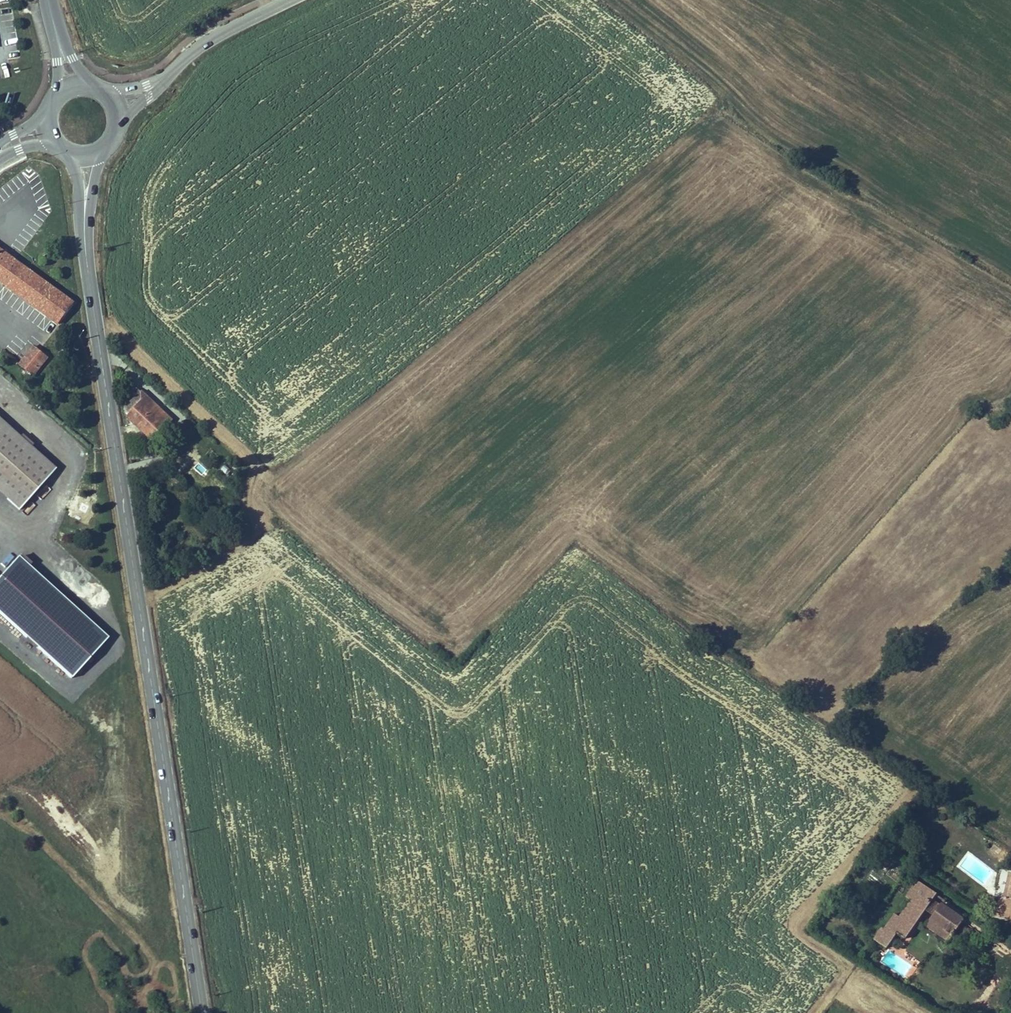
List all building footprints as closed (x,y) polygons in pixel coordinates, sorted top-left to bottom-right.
[(75,315),(0,256),(0,291),(58,336),(75,315)] [(16,361),(32,376),(49,358),(34,343),(16,361)] [(131,412),(140,421),(153,406),(136,389),(126,399),(131,412)] [(153,406),(140,421),(154,434),(173,414),(163,404),(157,409),(153,406)] [(0,429),(0,502),(20,520),(56,481),(0,429)] [(0,587),(0,625),(71,689),(107,649),(18,567),(0,587)] [(913,904),(925,888),(921,886),(910,901),(913,904)] [(913,904),(894,931),(907,940),(926,913),(936,919),(956,934),(965,922),(935,901),(937,897),(925,888),(913,904)] [(1010,924),(1010,898),(1010,902),(1008,901),(1002,922),(1010,924)] [(950,943),(956,934),(936,919),(929,928),(950,943)] [(910,981),(918,987),(928,972),(920,967),(910,981)]
